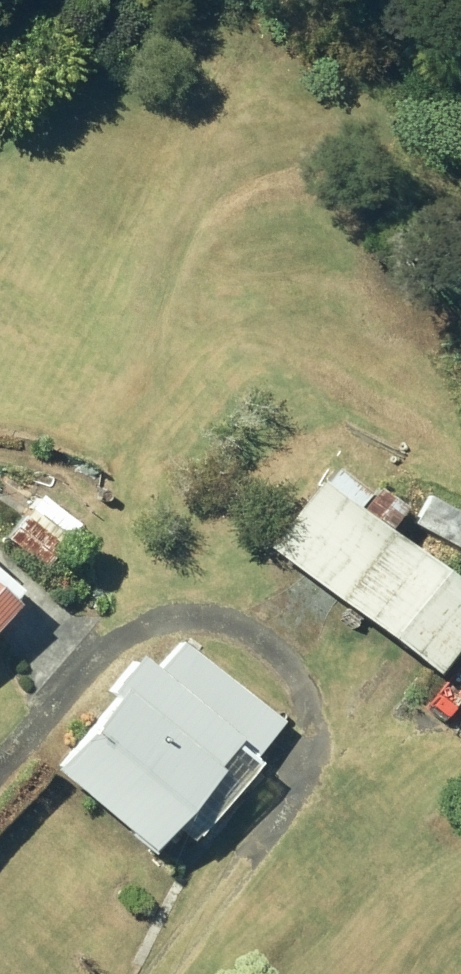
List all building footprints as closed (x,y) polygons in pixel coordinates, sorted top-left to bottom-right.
[(431,670),(460,631),(460,587),(379,524),(393,505),(327,454),(261,541),(431,670)] [(46,567),(78,525),(35,492),(0,534),(46,567)] [(16,586),(0,573),(0,604),(16,586)] [(184,836),(278,722),(170,632),(146,661),(131,647),(102,682),(110,690),(47,763),(145,846),(166,821),(184,836)] [(455,711),(460,703),(460,648),(428,691),(455,711)]
